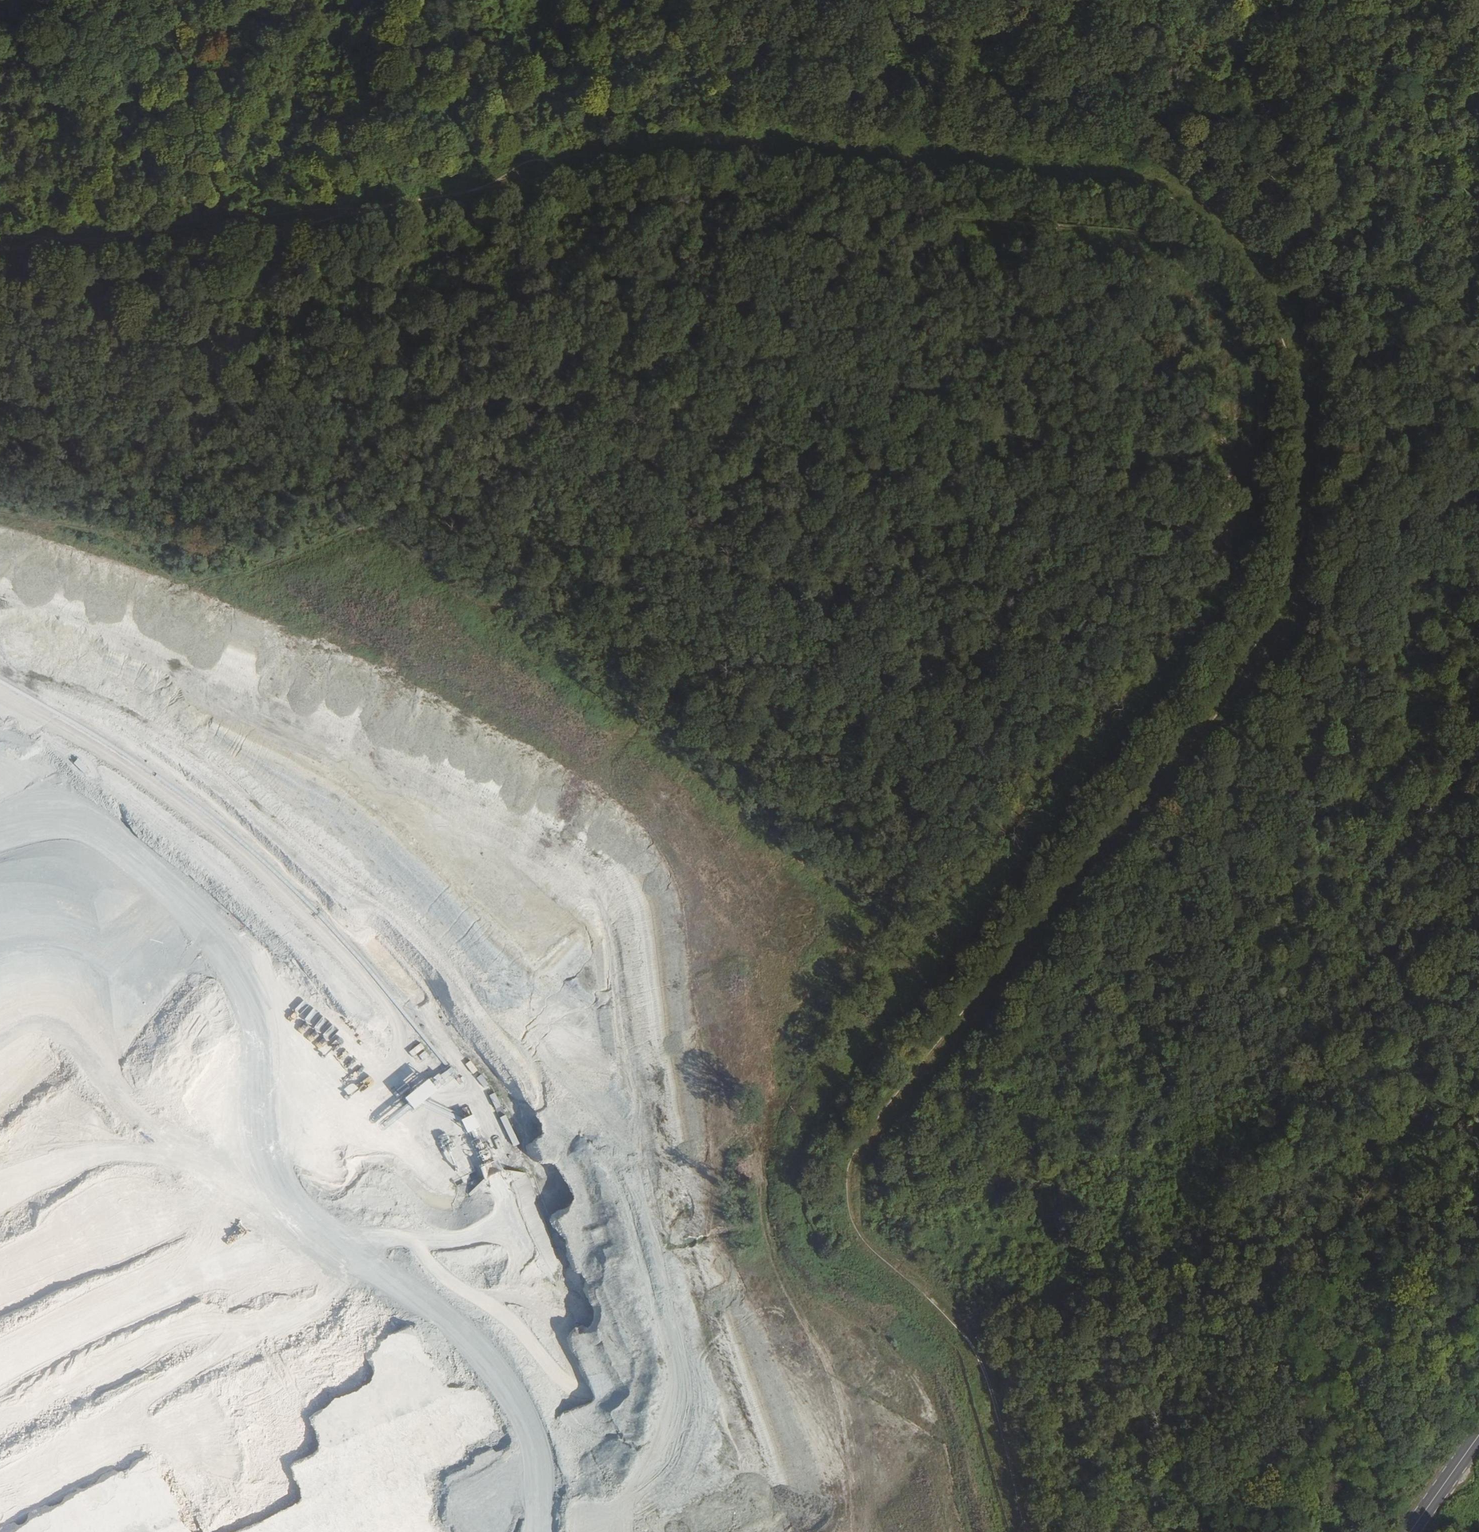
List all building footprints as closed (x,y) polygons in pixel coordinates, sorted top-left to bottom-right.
[(411,1081),(438,1063),(422,1041),(410,1049),(417,1060),(403,1069),(411,1081)] [(470,1056),(466,1060),(475,1070),(479,1067),(470,1056)] [(407,1097),(416,1107),(439,1086),(430,1076),(407,1097)] [(496,1090),(491,1093),(498,1109),(504,1107),(496,1090)] [(473,1095),(462,1099),(467,1112),(478,1108),(473,1095)] [(514,1143),(520,1140),(507,1112),(501,1115),(514,1143)] [(523,1223),(516,1226),(523,1243),(531,1240),(523,1223)]
